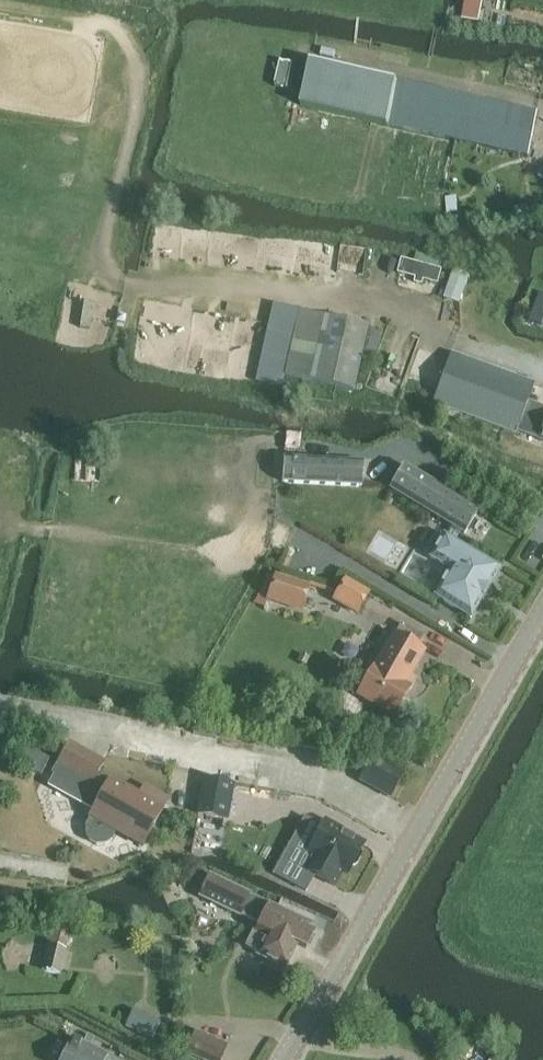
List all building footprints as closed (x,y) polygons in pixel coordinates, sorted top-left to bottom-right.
[(461,19),(479,23),(484,0),(465,0),(461,19)] [(391,79),(312,64),(309,64),(301,104),(533,153),(542,113),(391,79)] [(340,270),(363,274),(368,248),(345,244),(340,270)] [(444,272),(404,261),(400,275),(417,280),(416,285),(424,287),(425,282),(440,286),(444,272)] [(469,279),(454,273),(444,297),(459,304),(469,279)] [(299,311),(285,376),(354,391),(368,325),(299,311)] [(523,415),(534,384),(451,353),(432,404),(516,434),(517,431),(539,440),(542,441),(542,422),(523,415)] [(365,462),(283,458),(282,483),(364,487),(365,462)] [(405,466),(390,490),(454,528),(448,538),(444,536),(430,559),(451,571),(435,597),(471,619),(500,570),(455,543),(461,532),(465,534),(479,510),(405,466)] [(302,612),(310,588),(311,587),(275,576),(266,602),(302,612)] [(345,579),(337,593),(332,601),(358,616),(371,594),(345,579)] [(360,695),(374,703),(394,715),(409,688),(404,685),(423,651),(418,648),(424,636),(402,623),(366,684),(360,695)] [(69,744),(51,775),(100,803),(91,819),(92,819),(86,829),(86,837),(90,844),(97,848),(105,848),(112,844),(118,834),(143,849),(165,811),(158,806),(162,798),(144,788),(139,796),(110,780),(109,782),(97,775),(104,763),(69,744)] [(403,774),(373,757),(360,780),(391,797),(403,774)] [(232,785),(204,780),(198,814),(226,819),(232,785)] [(335,827),(325,821),(309,852),(315,855),(307,871),(334,886),(343,870),(349,874),(353,866),(358,865),(362,857),(361,852),(365,845),(334,828),(335,827)] [(194,853),(222,855),(223,844),(195,842),(194,853)] [(306,949),(315,928),(267,905),(266,906),(228,888),(229,886),(211,877),(201,897),(219,906),(220,906),(258,925),(256,930),(253,929),(245,948),(257,954),(256,955),(285,969),(296,945),(306,949)] [(59,975),(65,950),(67,950),(71,929),(53,925),(49,946),(48,946),(42,971),(59,975)] [(163,1022),(147,1013),(137,1031),(153,1040),(163,1022)] [(81,1041),(72,1037),(61,1059),(106,1059),(109,1055),(88,1045),(93,1036),(85,1033),(81,1041)] [(227,1046),(197,1033),(188,1053),(203,1059),(221,1059),(227,1046)]
